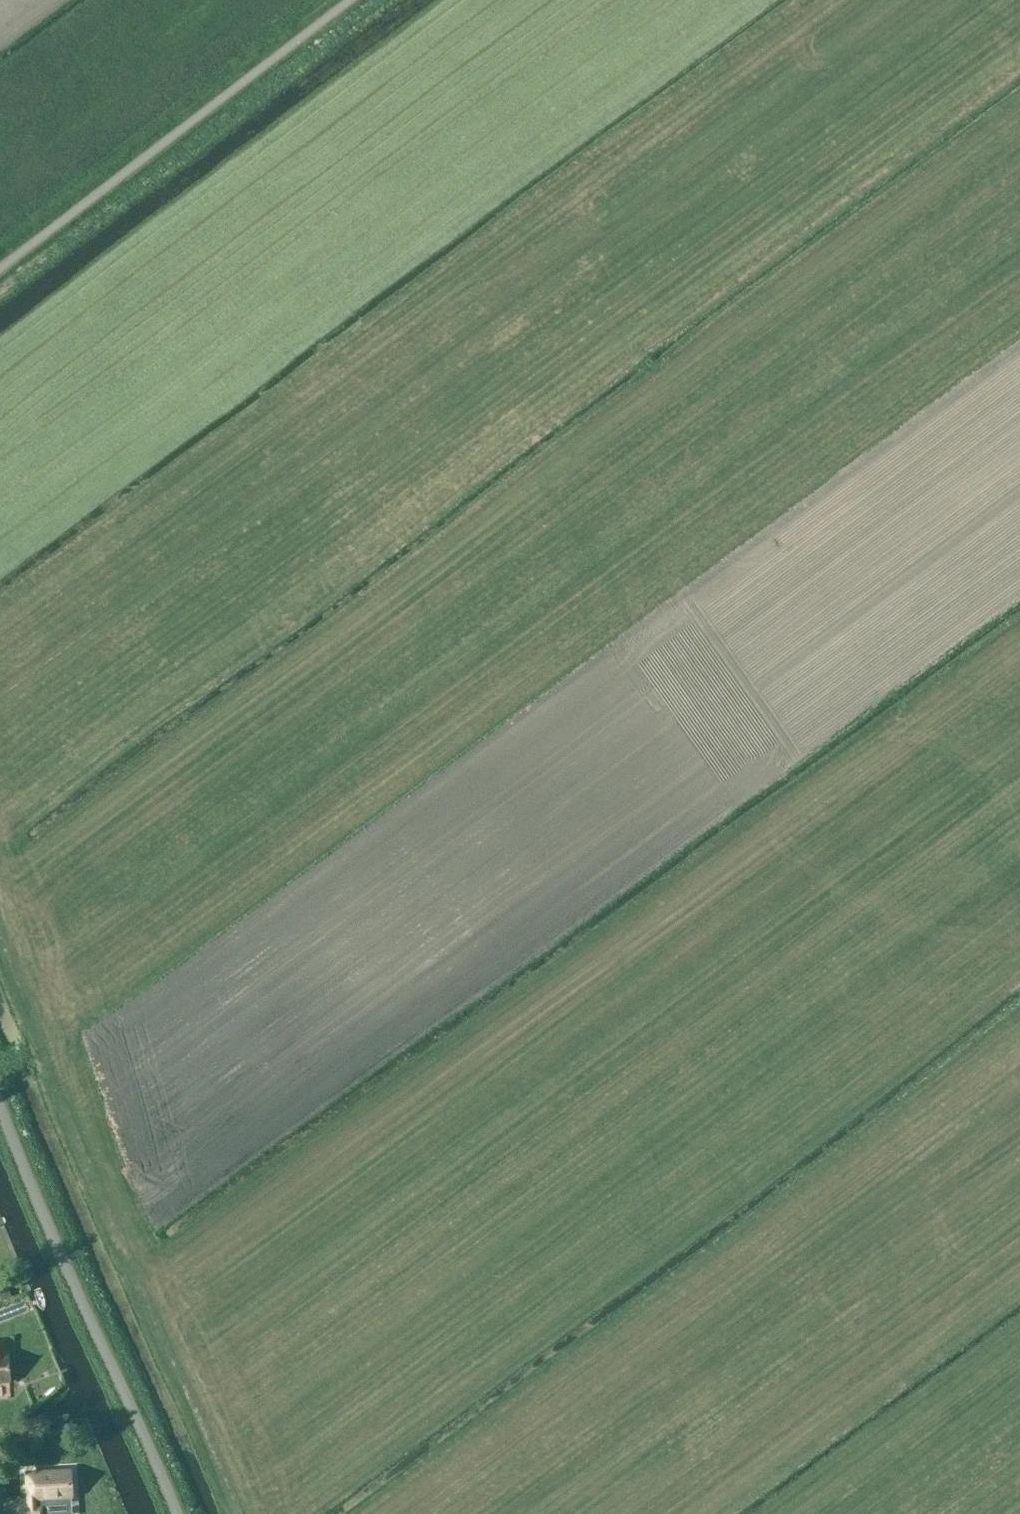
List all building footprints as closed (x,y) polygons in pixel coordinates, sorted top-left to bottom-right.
[(11,1382),(9,1355),(7,1356),(6,1343),(0,1344),(0,1383),(11,1382)] [(21,1513),(44,1513),(43,1501),(73,1499),(71,1471),(28,1474),(30,1508),(21,1509),(21,1513)]
